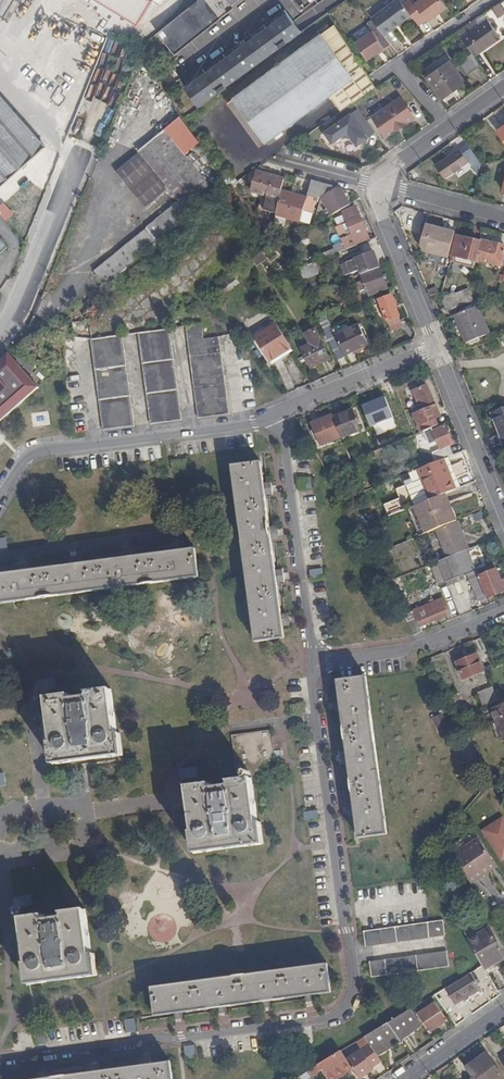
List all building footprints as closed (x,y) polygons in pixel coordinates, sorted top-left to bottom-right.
[(158,34),(175,56),(234,9),(232,6),(227,0),(200,0),(158,34)] [(385,36),(394,29),(394,28),(399,23),(400,25),(412,16),(404,5),(401,0),(396,0),(372,18),(379,28),(385,36)] [(442,0),(421,0),(416,4),(413,0),(410,0),(404,5),(412,16),(419,25),(426,20),(428,22),(448,8),(442,0)] [(503,12),(503,8),(501,3),(494,8),(499,15),(503,12)] [(287,14),(185,88),(199,109),(301,33),(287,14)] [(458,32),(472,53),(474,56),(491,44),(489,41),(498,35),(495,31),(497,29),(498,26),(496,23),(493,23),(491,24),(488,20),(478,27),(470,33),(466,27),(458,32)] [(478,27),(474,21),(466,27),(470,33),(478,27)] [(335,24),(321,34),(234,98),(266,142),(331,95),(342,111),(377,87),(369,76),(335,24)] [(373,32),(356,43),(367,60),(385,49),(373,32)] [(500,38),(498,35),(489,41),(491,44),(500,38)] [(469,72),(481,65),(474,56),(472,53),(461,60),(469,72)] [(443,98),(465,83),(450,62),(428,77),(443,98)] [(46,148),(0,96),(0,188),(46,148)] [(415,118),(402,97),(374,116),(387,136),(415,118)] [(346,137),(350,138),(352,137),(359,145),(369,137),(352,113),(326,132),(334,143),(345,135),(346,137)] [(179,118),(164,130),(188,159),(193,155),(203,147),(179,118)] [(179,202),(191,217),(217,195),(204,179),(200,174),(188,159),(164,130),(138,152),(179,202)] [(445,177),(468,160),(475,155),(468,144),(461,149),(460,149),(437,165),(445,177)] [(168,190),(139,154),(116,172),(146,208),(168,190)] [(188,159),(200,174),(205,169),(193,155),(188,159)] [(468,160),(479,174),(481,164),(475,155),(468,160)] [(282,191),(285,178),(257,171),(252,192),(269,196),(265,210),(276,213),(282,191)] [(212,172),(204,179),(217,195),(226,189),(212,172)] [(334,187),(313,181),(308,198),(301,221),(301,223),(310,224),(316,201),(319,201),(320,197),(330,191),(334,187)] [(342,189),(338,188),(323,198),(328,208),(332,215),(351,204),(342,189)] [(308,198),(282,191),(276,213),(276,215),(301,221),(308,198)] [(94,271),(106,286),(191,217),(179,202),(94,271)] [(347,249),(358,244),(357,242),(370,237),(356,206),(344,211),(349,222),(346,224),(348,229),(351,228),(353,233),(342,238),(344,244),(347,249)] [(448,230),(427,225),(422,246),(425,253),(449,260),(454,241),(446,238),(448,230)] [(0,237),(0,254),(9,247),(0,237)] [(458,237),(451,262),(452,262),(474,268),(477,259),(501,265),(503,254),(503,246),(482,240),(481,243),(458,237)] [(327,257),(347,249),(344,244),(325,253),(327,257)] [(360,274),(380,267),(374,252),(347,263),(351,273),(358,270),(360,274)] [(315,262),(296,270),(301,281),(320,273),(315,262)] [(389,287),(380,267),(360,274),(363,280),(360,281),(361,284),(358,285),(360,291),(366,289),(369,295),(389,287)] [(464,291),(443,299),(448,312),(475,301),(469,288),(464,291)] [(346,308),(363,301),(361,297),(358,298),(357,295),(343,301),(346,308)] [(411,319),(405,303),(396,307),(391,295),(379,300),(383,309),(380,310),(383,317),(386,316),(391,330),(405,324),(404,322),(411,319)] [(490,333),(478,306),(455,315),(467,342),(490,333)] [(209,402),(227,396),(219,337),(204,339),(202,324),(186,326),(195,391),(209,402)] [(270,361),(292,347),(277,324),(256,337),(270,361)] [(336,336),(346,355),(368,345),(359,325),(336,336)] [(329,339),(338,359),(346,355),(336,336),(332,326),(324,329),(329,339)] [(141,347),(176,376),(170,329),(139,333),(141,347)] [(311,368),(330,359),(316,329),(306,334),(311,345),(303,349),(311,368)] [(122,335),(107,337),(92,339),(103,432),(134,428),(122,335)] [(182,421),(176,376),(141,347),(151,425),(182,421)] [(8,354),(5,358),(0,363),(0,424),(15,410),(40,389),(8,354)] [(419,429),(421,433),(426,431),(433,428),(439,426),(437,419),(441,417),(427,386),(414,392),(420,406),(412,409),(421,428),(419,429)] [(229,414),(227,396),(209,402),(195,391),(198,418),(229,414)] [(333,416),(334,416),(335,419),(353,412),(352,409),(333,416)] [(493,414),(503,441),(503,409),(493,414)] [(342,437),(343,439),(361,432),(353,412),(335,419),(342,437)] [(334,416),(322,421),(334,440),(342,437),(335,419),(334,416)] [(435,453),(439,462),(444,460),(455,456),(451,446),(454,445),(446,426),(434,431),(433,428),(426,431),(432,445),(439,443),(442,450),(435,453)] [(188,458),(174,459),(174,471),(188,471),(188,458)] [(439,462),(418,470),(422,477),(447,466),(444,460),(439,462)] [(252,611),(256,642),(284,638),(261,462),(232,466),(252,611)] [(422,477),(432,500),(446,494),(457,490),(447,466),(422,477)] [(299,478),(300,490),(313,489),(312,477),(299,478)] [(466,519),(481,513),(473,493),(465,496),(469,508),(463,511),(466,519)] [(432,500),(415,506),(426,535),(439,530),(458,522),(446,494),(432,500)] [(458,522),(439,530),(450,558),(456,556),(469,550),(471,550),(459,521),(458,522)] [(373,554),(380,551),(378,546),(371,549),(373,554)] [(199,577),(195,549),(0,575),(0,604),(199,577)] [(439,562),(447,583),(468,575),(477,571),(469,550),(456,556),(450,558),(439,562)] [(479,602),(503,591),(503,580),(502,581),(497,569),(481,576),(471,550),(469,550),(477,571),(468,575),(479,602)] [(440,586),(447,583),(439,562),(431,566),(440,586)] [(324,567),(311,569),(312,580),(325,578),(324,567)] [(389,587),(394,595),(399,592),(395,584),(389,587)] [(420,611),(425,625),(451,614),(446,600),(420,611)] [(408,621),(415,635),(421,632),(419,628),(425,625),(420,611),(419,609),(415,610),(418,617),(408,621)] [(459,664),(478,656),(476,651),(458,660),(459,664)] [(485,672),(478,656),(459,664),(465,680),(485,672)] [(359,837),(386,834),(381,791),(366,676),(337,680),(359,837)] [(479,693),(484,707),(499,700),(493,687),(479,693)] [(46,699),(55,765),(123,755),(114,690),(46,699)] [(495,711),(503,732),(503,707),(495,711)] [(186,787),(195,852),(263,843),(255,778),(279,775),(272,730),(232,735),(238,780),(186,787)] [(306,820),(320,818),(319,809),(305,811),(306,820)] [(481,832),(502,861),(503,860),(503,824),(500,819),(481,832)] [(475,877),(477,880),(490,871),(489,868),(496,863),(479,838),(453,855),(469,881),(475,877)] [(20,919),(29,984),(97,975),(89,910),(20,919)] [(366,945),(446,936),(444,921),(364,931),(366,945)] [(486,968),(503,958),(503,953),(491,929),(479,935),(475,930),(467,935),(484,966),(486,968)] [(370,962),(372,977),(450,966),(448,951),(370,962)] [(153,987),(156,1015),(331,992),(327,963),(269,971),(153,987)] [(470,973),(446,988),(457,1005),(481,989),(470,973)] [(420,1014),(431,1032),(449,1020),(437,1002),(420,1014)] [(390,1022),(401,1039),(424,1024),(413,1008),(390,1022)] [(138,1018),(126,1019),(127,1031),(138,1030),(138,1018)] [(379,1054),(401,1039),(390,1022),(366,1036),(374,1048),(379,1054)] [(195,1044),(184,1046),(187,1060),(198,1057),(195,1044)] [(354,1067),(361,1078),(376,1068),(375,1066),(383,1060),(379,1054),(374,1048),(352,1063),(354,1067)] [(330,1078),(337,1078),(354,1067),(352,1063),(343,1050),(320,1064),(323,1069),(330,1078)] [(475,1078),(503,1078),(503,1075),(489,1053),(467,1067),(474,1078),(475,1078)] [(171,1061),(36,1078),(173,1078),(171,1061)] [(312,1076),(323,1069),(320,1064),(309,1071),(312,1076)]
